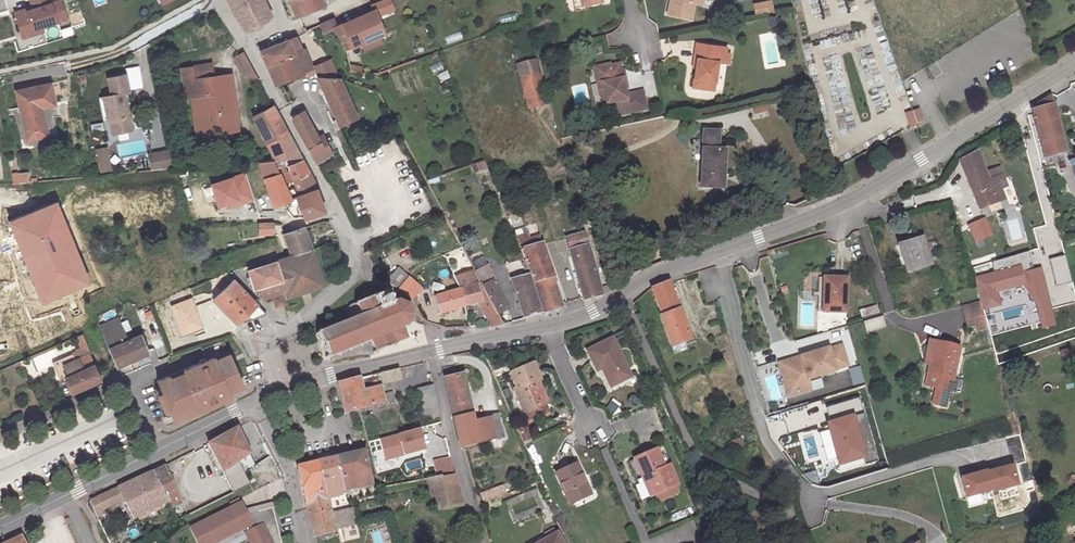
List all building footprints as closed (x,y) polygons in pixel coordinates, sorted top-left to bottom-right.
[(11,8),(30,3),(29,0),(9,0),(11,8)] [(70,21),(65,2),(59,4),(58,0),(33,0),(37,11),(19,16),(24,33),(35,29),(35,31),(45,28),(70,21)] [(250,33),(274,21),(265,0),(232,0),(250,33)] [(300,21),(303,20),(327,9),(324,0),(292,0),(300,21)] [(584,10),(604,5),(603,0),(582,0),(584,10)] [(668,19),(692,24),(694,8),(699,9),(701,0),(672,0),(668,19)] [(377,14),(341,30),(337,32),(351,53),(361,49),(365,57),(395,45),(391,36),(395,34),(383,4),(375,8),(377,14)] [(334,25),(324,29),(328,37),(337,32),(334,25)] [(47,33),(45,28),(35,31),(35,29),(24,33),(26,39),(47,33)] [(448,44),(463,38),(461,32),(446,37),(448,44)] [(299,42),(263,56),(277,89),(298,81),(298,79),(313,75),(299,42)] [(698,49),(692,93),(706,95),(707,87),(716,88),(719,67),(729,68),(730,60),(711,57),(712,51),(698,49)] [(258,80),(246,59),(242,58),(238,64),(248,85),(258,80)] [(433,74),(444,69),(441,62),(430,67),(433,74)] [(217,66),(185,73),(191,100),(197,100),(201,140),(241,134),(234,77),(219,79),(217,66)] [(313,75),(318,82),(337,82),(330,68),(313,75)] [(612,69),(596,73),(596,77),(613,74),(613,72),(612,69)] [(596,77),(599,90),(604,89),(606,100),(604,101),(606,110),(616,108),(619,123),(648,116),(644,98),(628,102),(621,70),(613,72),(613,74),(596,77)] [(550,106),(541,76),(523,82),(531,111),(550,106)] [(125,96),(128,96),(132,95),(129,77),(111,81),(114,98),(105,100),(110,123),(112,122),(116,137),(135,133),(132,117),(129,118),(125,96)] [(343,130),(361,121),(342,82),(337,82),(318,82),(324,93),(343,130)] [(707,87),(706,95),(715,97),(716,88),(707,87)] [(18,96),(27,138),(48,134),(45,117),(41,118),(39,112),(44,112),(57,109),(53,88),(18,96)] [(1068,151),(1052,97),(1034,109),(1048,157),(1068,151)] [(919,107),(912,110),(917,122),(923,120),(919,107)] [(917,122),(912,110),(905,112),(910,126),(917,124),(917,122)] [(301,163),(274,112),(255,122),(267,151),(274,168),(301,163)] [(306,116),(294,122),(320,165),(335,155),(326,141),(322,144),(306,116)] [(48,134),(27,138),(28,145),(50,141),(48,134)] [(718,138),(703,139),(704,196),(725,196),(724,157),(718,157),(718,138)] [(111,151),(101,153),(105,176),(115,174),(111,151)] [(961,159),(982,209),(993,205),(1006,199),(1002,189),(1009,186),(1001,167),(986,173),(977,151),(961,159)] [(152,159),(154,175),(178,172),(174,154),(152,159)] [(472,165),(476,176),(490,171),(486,160),(472,165)] [(287,172),(293,185),(310,179),(305,169),(302,165),(287,172)] [(274,168),(263,170),(269,184),(265,186),(275,214),(292,208),(294,213),(300,211),(305,223),(326,215),(324,210),(317,192),(299,199),(292,201),(274,168)] [(31,181),(30,171),(14,172),(14,182),(31,181)] [(219,183),(220,184),(213,186),(220,208),(227,206),(228,209),(252,201),(243,175),(219,183)] [(293,185),(299,199),(317,192),(313,184),(310,179),(293,185)] [(1006,199),(993,205),(997,214),(1010,208),(1006,199)] [(57,207),(13,224),(44,302),(88,284),(57,207)] [(519,235),(539,228),(534,213),(514,220),(519,235)] [(977,241),(992,235),(986,218),(970,224),(977,241)] [(517,235),(532,272),(548,311),(565,306),(539,228),(519,235),(517,235)] [(273,229),(259,230),(260,241),(273,241),(273,229)] [(305,254),(314,251),(303,230),(283,238),(294,258),(305,254)] [(925,237),(900,243),(908,271),(933,264),(925,237)] [(570,249),(585,299),(603,295),(588,244),(570,249)] [(321,272),(314,251),(305,254),(294,258),(291,259),(309,293),(326,288),(321,272)] [(1056,286),(1073,282),(1066,255),(1050,259),(1056,286)] [(477,269),(488,264),(485,256),(474,261),(477,269)] [(267,300),(274,298),(283,295),(287,294),(290,299),(309,293),(291,259),(250,273),(256,292),(263,289),(267,300)] [(1045,277),(1035,280),(1033,273),(1036,272),(1032,260),(995,271),(999,282),(980,288),(989,320),(1006,315),(1002,302),(1027,294),(1040,310),(1042,309),(1054,306),(1045,277)] [(388,281),(400,290),(410,276),(398,267),(388,281)] [(490,267),(479,273),(481,278),(492,297),(498,307),(500,311),(511,305),(493,275),(494,273),(490,267)] [(457,275),(462,286),(481,278),(479,273),(476,268),(457,275)] [(548,311),(532,272),(514,278),(527,316),(548,311)] [(410,276),(400,290),(413,299),(423,286),(410,276)] [(485,300),(492,297),(481,278),(462,286),(471,304),(485,300)] [(830,298),(829,315),(851,315),(851,280),(827,280),(827,297),(830,298)] [(671,282),(653,286),(664,314),(661,316),(674,353),(693,346),(671,282)] [(251,294),(236,283),(219,300),(245,324),(251,316),(257,320),(264,317),(271,314),(251,294)] [(437,295),(443,313),(468,305),(471,304),(462,286),(437,295)] [(348,320),(314,334),(325,360),(368,343),(373,355),(406,342),(401,332),(408,330),(412,317),(408,307),(397,301),(390,303),(386,292),(354,305),(354,307),(349,309),(346,313),(346,316),(348,320)] [(286,304),(283,295),(274,298),(278,307),(282,306),(286,304)] [(485,300),(489,311),(498,307),(492,297),(485,300)] [(192,300),(172,307),(183,335),(202,328),(192,300)] [(879,305),(860,309),(862,317),(880,313),(879,305)] [(1056,316),(1054,306),(1042,309),(1045,320),(1056,316)] [(504,320),(500,311),(498,307),(489,311),(494,321),(504,320)] [(1062,332),(1057,316),(1056,316),(1045,320),(1050,335),(1062,332)] [(992,331),(988,317),(970,322),(975,336),(992,331)] [(112,349),(128,342),(119,320),(103,328),(112,349)] [(841,320),(830,321),(831,328),(842,327),(841,320)] [(67,366),(71,376),(70,377),(77,392),(104,379),(93,354),(95,353),(86,335),(80,337),(86,348),(81,351),(81,352),(76,355),(78,361),(67,366)] [(128,342),(112,349),(120,367),(151,354),(142,336),(128,342)] [(617,343),(592,355),(602,374),(608,371),(618,387),(635,378),(617,343)] [(782,363),(791,395),(814,389),(811,379),(838,370),(838,369),(850,365),(844,346),(832,350),(832,348),(782,363)] [(934,346),(929,369),(934,370),(940,348),(934,346)] [(1060,350),(1062,359),(1074,356),(1073,347),(1060,350)] [(964,354),(940,348),(934,370),(932,380),(958,386),(964,354)] [(76,355),(56,363),(63,380),(70,377),(71,376),(67,366),(78,361),(76,355)] [(236,373),(239,373),(233,359),(231,355),(228,356),(236,373)] [(228,356),(209,364),(222,401),(224,400),(231,397),(229,391),(242,386),(240,382),(242,381),(239,373),(236,373),(228,356)] [(194,411),(222,401),(209,364),(178,376),(160,384),(165,395),(161,397),(168,414),(172,412),(175,419),(183,416),(194,411)] [(535,364),(514,375),(522,389),(519,392),(532,417),(552,406),(541,384),(545,382),(535,364)] [(852,386),(865,383),(861,366),(848,369),(852,386)] [(402,369),(383,373),(385,382),(404,378),(402,369)] [(452,381),(467,451),(510,441),(506,421),(497,423),(494,408),(478,411),(471,377),(452,381)] [(359,392),(356,379),(340,383),(346,411),(362,407),(396,399),(394,391),(384,393),(382,386),(359,392)] [(962,387),(958,386),(932,380),(929,391),(940,393),(936,410),(951,414),(955,397),(960,398),(962,387)] [(437,415),(432,387),(418,390),(424,418),(437,415)] [(855,415),(829,423),(840,463),(867,456),(855,415)] [(524,444),(533,441),(525,418),(516,421),(524,444)] [(237,427),(207,443),(233,491),(250,484),(239,462),(251,455),(237,427)] [(419,430),(380,440),(385,461),(425,450),(419,430)] [(742,437),(726,443),(730,452),(745,446),(742,437)] [(350,455),(338,458),(344,491),(373,485),(366,451),(350,455)] [(676,455),(641,468),(648,487),(653,485),(660,504),(684,495),(677,476),(683,474),(676,455)] [(345,494),(344,491),(338,458),(329,460),(319,462),(328,498),(345,494)] [(454,475),(451,460),(434,463),(434,467),(430,468),(431,479),(454,475)] [(335,530),(332,513),(328,498),(319,462),(308,465),(299,467),(306,499),(314,537),(336,532),(335,530)] [(155,471),(168,502),(171,508),(181,503),(165,466),(160,469),(155,471)] [(576,466),(557,474),(570,503),(589,495),(576,466)] [(1013,466),(988,474),(993,492),(993,493),(1019,486),(1013,466)] [(119,488),(124,499),(133,519),(168,502),(155,471),(139,479),(119,488)] [(987,472),(961,480),(967,499),(993,492),(988,474),(987,472)] [(462,507),(454,475),(431,479),(427,479),(430,498),(434,497),(436,512),(462,507)] [(484,501),(506,494),(503,486),(482,493),(484,501)] [(119,488),(108,493),(114,504),(124,499),(119,488)] [(371,491),(372,497),(385,494),(383,488),(371,491)] [(88,502),(94,514),(114,504),(108,493),(88,502)] [(190,527),(197,542),(214,542),(243,530),(245,534),(249,542),(281,542),(273,509),(258,512),(259,514),(248,516),(245,510),(242,503),(190,527)] [(272,504),(245,510),(248,516),(259,514),(258,512),(273,509),(272,504)] [(563,517),(557,505),(551,508),(558,520),(563,517)] [(352,509),(332,513),(335,530),(355,525),(352,509)] [(214,542),(225,542),(245,534),(243,530),(214,542)]
